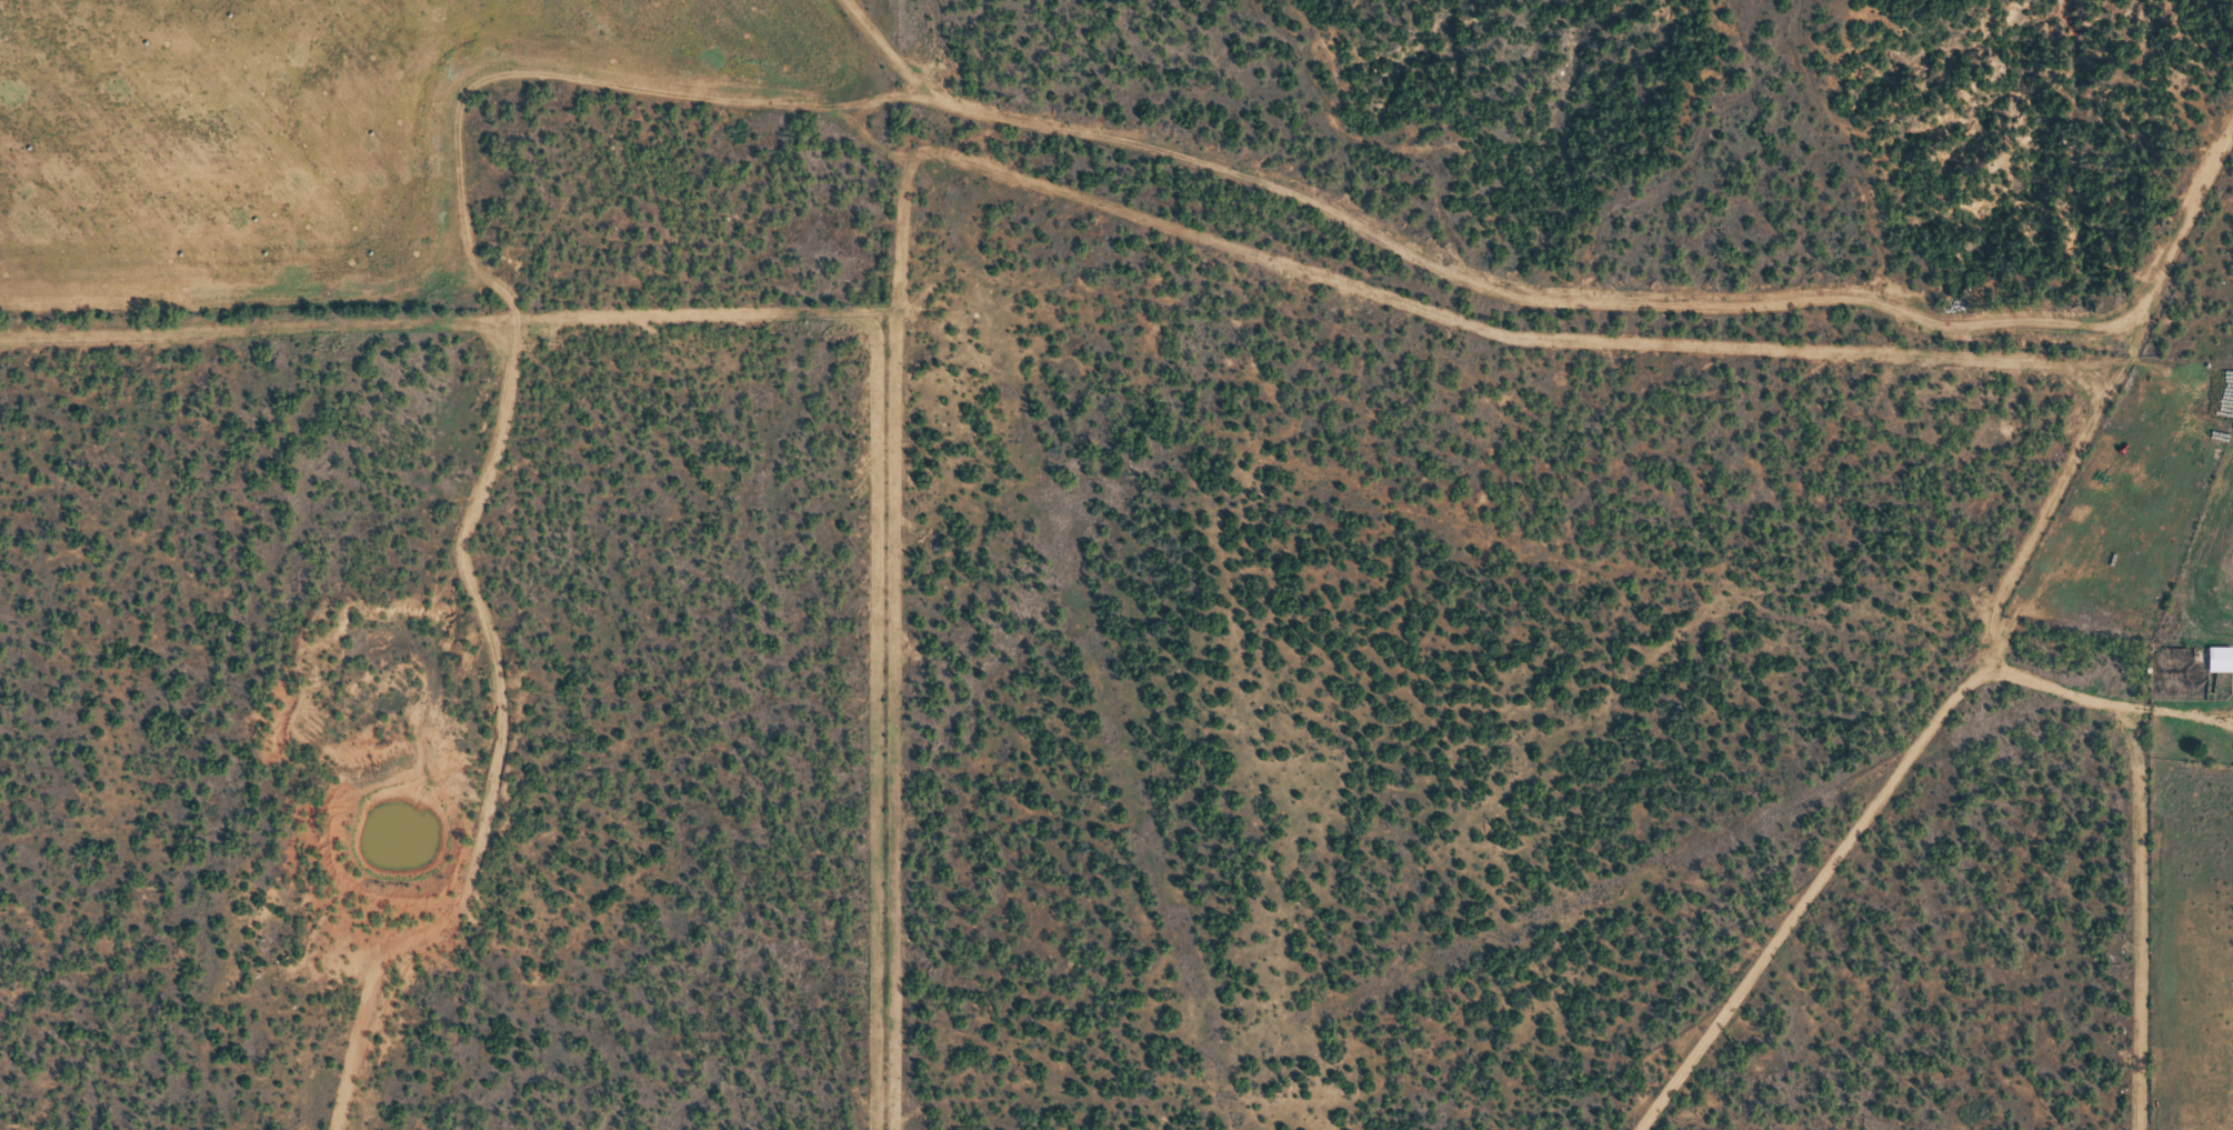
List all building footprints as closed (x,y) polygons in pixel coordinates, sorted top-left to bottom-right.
[(2213,670),(2232,670),(2232,644),(2213,644),(2213,670)]
